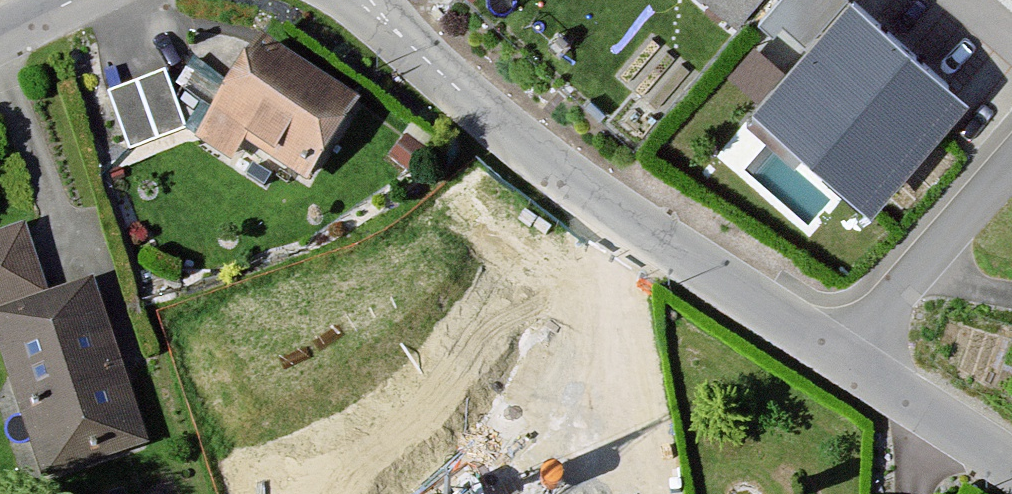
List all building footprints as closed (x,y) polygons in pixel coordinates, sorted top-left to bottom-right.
[(745,17),(760,0),(725,0),(745,17)] [(958,96),(849,2),(762,103),(871,197),(958,96)] [(354,103),(262,45),(213,122),(306,180),(354,103)] [(187,123),(166,73),(110,97),(132,147),(187,123)] [(92,292),(53,305),(28,233),(0,242),(0,347),(45,475),(144,440),(92,292)]
